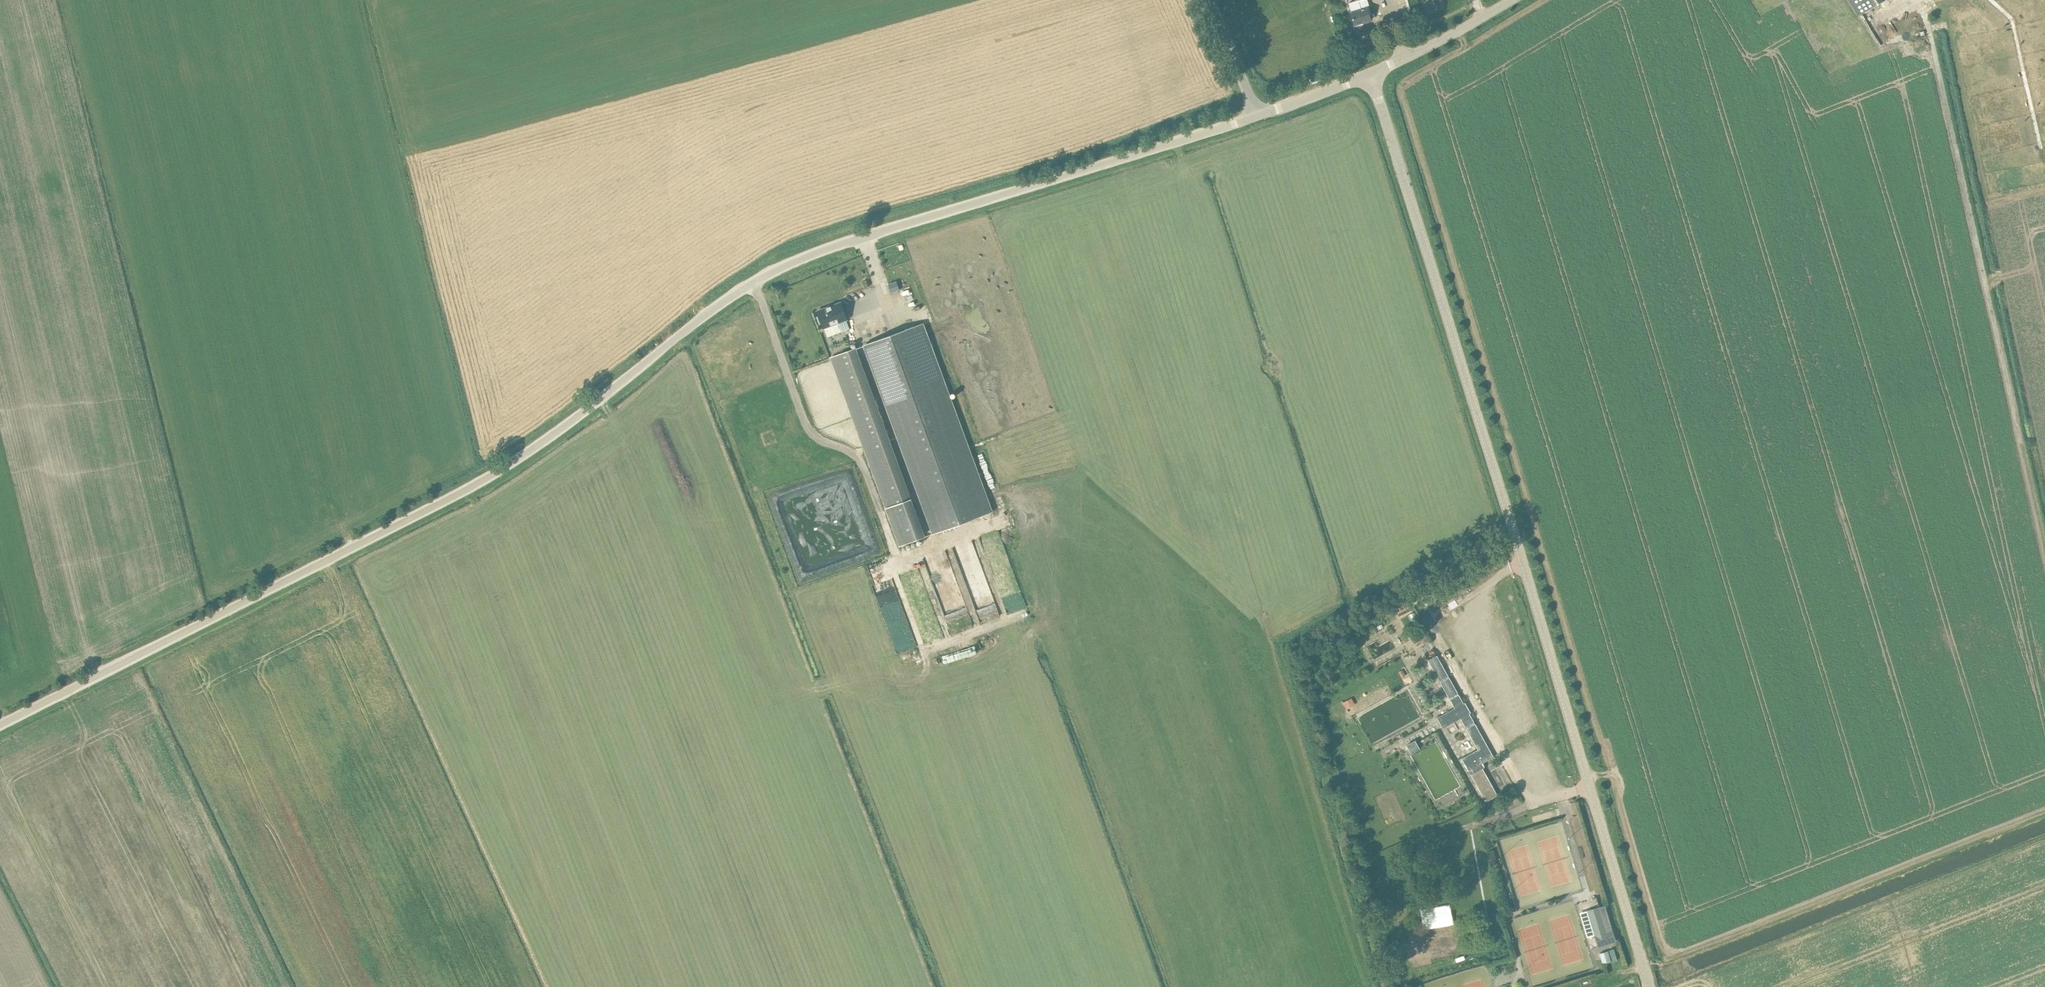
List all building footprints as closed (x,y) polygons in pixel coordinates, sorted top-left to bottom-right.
[(1354,2),(1349,3),(1352,13),(1351,13),(1352,15),(1355,25),(1371,20),(1369,14),(1371,14),(1369,7),(1367,0),(1354,0),(1354,2)] [(1858,16),(1861,15),(1885,0),(1848,0),(1858,16)] [(847,319),(841,302),(818,311),(819,315),(817,316),(820,324),(822,323),(824,328),(847,319)] [(935,532),(991,512),(922,323),(865,344),(935,532)] [(831,357),(901,545),(922,537),(852,349),(831,357)] [(1009,612),(1028,605),(1022,590),(1003,598),(1009,612)] [(1397,592),(1396,597),(1405,600),(1407,594),(1397,592)] [(1464,703),(1437,655),(1428,660),(1449,698),(1450,697),(1455,708),(1461,704),(1462,704),(1464,703)] [(1344,701),(1347,708),(1357,704),(1354,697),(1344,701)] [(1437,717),(1443,728),(1454,722),(1456,716),(1454,713),(1448,711),(1437,717)] [(1478,749),(1462,758),(1469,771),(1472,769),(1474,772),(1471,774),(1486,802),(1489,800),(1497,795),(1480,764),(1494,757),(1469,713),(1467,714),(1467,715),(1461,718),(1467,728),(1478,749)] [(1406,745),(1411,754),(1420,749),(1415,740),(1406,745)] [(1436,872),(1438,887),(1450,885),(1447,870),(1436,872)] [(1587,911),(1598,946),(1615,941),(1605,905),(1587,911)] [(1599,954),(1603,965),(1611,962),(1608,951),(1599,954)]
